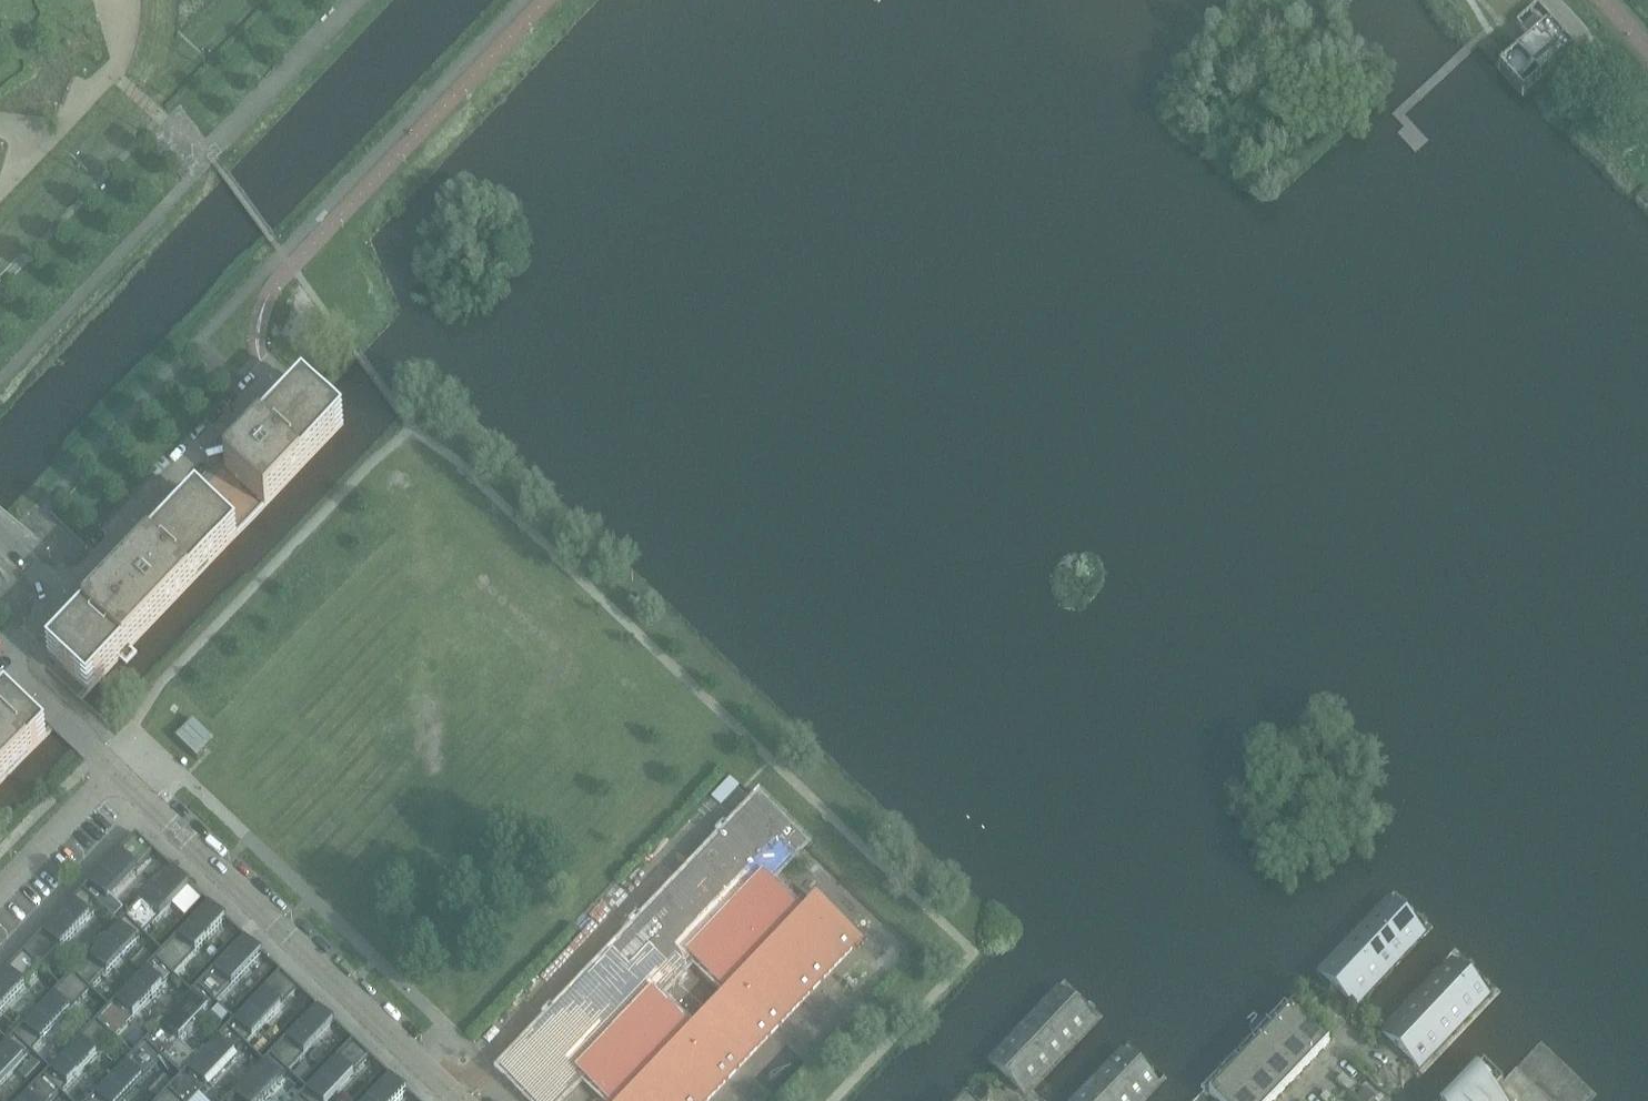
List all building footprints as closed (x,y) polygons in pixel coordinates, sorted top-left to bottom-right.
[(1576,48),(1538,5),(1517,24),(1522,29),(1531,39),(1498,68),(1523,96),(1576,48)] [(307,461),(344,423),(303,384),(266,423),(224,467),(265,505),(307,461)] [(195,578),(237,534),(197,496),(154,540),(47,653),(88,692),(195,578)] [(46,735),(6,696),(0,702),(0,783),(30,751),(46,735)] [(216,744),(196,724),(179,741),(199,761),(216,744)] [(668,931),(648,953),(627,974),(614,961),(507,1074),(535,1100),(560,1100),(585,1075),(612,1100),(708,1100),(856,947),(863,940),(862,940),(860,941),(819,902),(804,919),(767,884),(800,849),(801,850),(804,846),(806,844),(803,845),(762,806),(655,919),(668,931)] [(136,836),(83,892),(101,909),(114,922),(124,911),(111,898),(154,853),(136,836)] [(174,871),(127,921),(143,937),(191,887),(174,871)] [(83,892),(24,954),(42,971),(101,909),(83,892)] [(163,956),(157,962),(173,978),(227,922),(210,906),(163,956)] [(1386,913),(1327,975),(1353,999),(1412,938),(1386,913)] [(120,928),(74,977),(90,992),(143,937),(127,921),(120,928)] [(246,940),(199,990),(216,1006),(263,956),(246,940)] [(220,955),(213,948),(207,955),(214,962),(220,955)] [(0,979),(0,1015),(42,971),(24,954),(0,979)] [(141,974),(151,963),(142,954),(132,965),(141,974)] [(110,1011),(97,1024),(114,1040),(173,978),(157,962),(110,1011)] [(58,973),(51,980),(61,990),(71,980),(65,973),(58,973)] [(1450,974),(1392,1036),(1417,1060),(1476,999),(1450,974)] [(236,1024),(229,1031),(246,1047),(299,991),(283,975),(236,1024)] [(61,990),(15,1039),(31,1055),(90,992),(74,977),(71,980),(61,990)] [(193,997),(147,1045),(163,1061),(183,1080),(199,1062),(180,1043),(216,1006),(199,990),(193,997)] [(1056,1002),(997,1063),(1023,1088),(1082,1027),(1056,1002)] [(1329,1042),(1297,1011),(1293,1008),(1276,1025),(1313,1060),(1329,1042)] [(319,1009),(271,1059),(288,1075),(335,1025),(319,1009)] [(51,1073),(45,1080),(61,1096),(114,1040),(97,1024),(51,1073)] [(1313,1060),(1276,1025),(1259,1043),(1296,1077),(1313,1060)] [(170,1093),(178,1100),(194,1100),(246,1047),(229,1031),(199,1062),(183,1080),(170,1093)] [(0,1054),(0,1087),(31,1055),(15,1039),(8,1045),(0,1054)] [(1296,1077),(1259,1043),(1243,1060),(1279,1095),(1296,1077)] [(301,1100),(303,1100),(332,1100),(372,1059),(355,1044),(308,1093),(301,1100)] [(93,1100),(125,1100),(163,1061),(147,1045),(134,1059),(93,1100)] [(319,1068),(328,1059),(319,1050),(310,1060),(319,1068)] [(231,1100),(263,1100),(288,1075),(271,1059),(265,1065),(231,1100)] [(1243,1060),(1226,1078),(1250,1100),(1273,1100),(1279,1095),(1243,1060)] [(1084,1100),(1134,1100),(1146,1088),(1120,1063),(1084,1100)] [(1493,1093),(1503,1081),(1494,1072),(1484,1063),(1455,1093),(1461,1100),(1498,1100),(1493,1093)] [(1355,1087),(1343,1076),(1336,1083),(1348,1094),(1355,1087)] [(369,1100),(401,1100),(408,1094),(391,1078),(369,1100)] [(1226,1078),(1209,1095),(1215,1100),(1250,1100),(1226,1078)] [(291,1097),(300,1088),(291,1079),(281,1089),(291,1097)] [(24,1100),(56,1100),(61,1096),(45,1080),(24,1100)] [(1455,1093),(1447,1100),(1461,1100),(1455,1093)]
